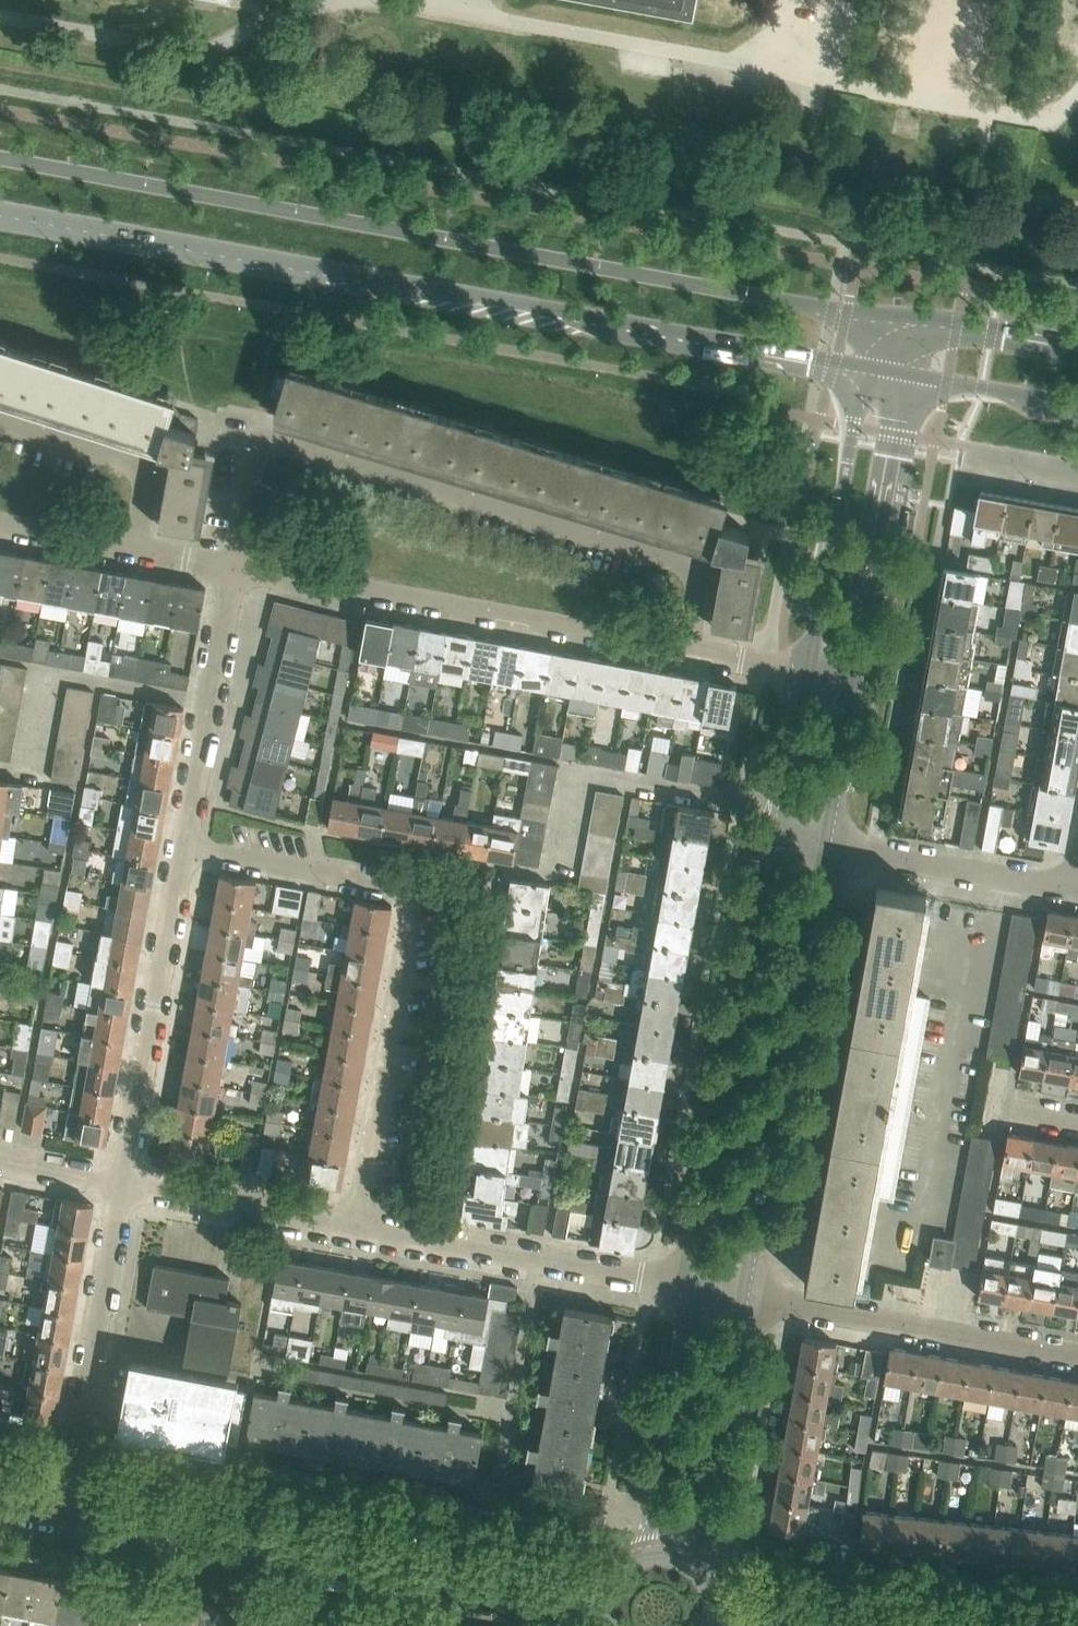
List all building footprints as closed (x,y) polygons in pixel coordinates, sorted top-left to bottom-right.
[(693,15),(696,0),(611,0),(693,15)] [(1033,206),(1029,225),(1042,227),(1045,208),(1033,206)] [(176,399),(0,342),(0,394),(20,401),(20,398),(52,409),(51,411),(82,421),(82,418),(114,428),(113,431),(144,441),(144,438),(160,444),(158,450),(172,453),(159,526),(195,533),(195,532),(208,459),(192,456),(199,421),(199,420),(199,419),(198,418),(197,417),(181,412),(180,414),(171,412),(176,399)] [(760,559),(759,559),(745,556),(749,532),(720,523),(724,510),(728,499),(288,367),(285,376),(276,374),(270,394),(279,397),(274,413),(291,417),(290,420),(321,429),(322,427),(354,436),(353,438),(383,448),(384,445),(416,455),(415,457),(446,466),(446,464),(479,474),(478,476),(509,485),(509,483),(541,493),(540,495),(571,504),(572,502),(604,512),(603,514),(634,523),(635,521),(666,530),(666,533),(696,542),(697,539),(713,544),(711,551),(724,554),(711,626),(747,633),(760,559)] [(972,536),(971,540),(985,543),(986,534),(999,537),(1008,493),(980,488),(977,510),(955,506),(950,532),(972,536)] [(999,537),(1025,541),(1033,498),(1008,493),(999,537)] [(1033,498),(1028,529),(1043,532),(1041,545),(1051,547),(1054,534),(1060,503),(1033,498)] [(1060,503),(1054,534),(1051,547),(1077,551),(1077,506),(1060,503)] [(17,598),(25,554),(0,550),(0,595),(17,598)] [(969,553),(966,566),(989,570),(993,571),(996,557),(969,553)] [(25,554),(17,598),(43,603),(51,559),(25,554)] [(1013,558),(1009,578),(1010,578),(1018,580),(1019,576),(1022,559),(1013,558)] [(43,603),(68,607),(77,564),(51,559),(43,603)] [(1036,579),(1045,581),(1048,564),(1039,562),(1036,579)] [(77,564),(68,607),(94,612),(102,568),(77,564)] [(1057,566),(1048,564),(1045,581),(1054,582),(1057,566)] [(944,566),(939,595),(974,601),(979,602),(985,603),(990,575),(988,574),(966,570),(944,566)] [(94,612),(119,616),(128,573),(102,568),(94,612)] [(119,616),(146,621),(154,578),(128,573),(119,616)] [(146,621),(171,626),(179,582),(154,578),(146,621)] [(1025,581),(1018,580),(1010,578),(1005,607),(1020,609),(1025,581)] [(1033,601),(1036,583),(1025,581),(1020,609),(1035,612),(1037,602),(1033,601)] [(179,582),(171,626),(198,631),(206,587),(179,582)] [(1062,617),(1077,619),(1077,591),(1067,589),(1062,617)] [(979,602),(974,601),(939,595),(934,622),(974,629),(975,619),(979,602)] [(270,623),(282,626),(288,604),(276,601),(270,623)] [(299,607),(288,604),(282,626),(294,629),(299,607)] [(310,610),(299,607),(294,629),(304,632),(310,610)] [(1015,636),(1018,619),(1020,609),(1005,607),(1002,624),(997,623),(996,633),(1011,636),(1015,636)] [(1020,609),(1018,619),(1023,620),(1033,622),(1035,612),(1020,609)] [(322,613),(310,610),(304,632),(315,635),(316,633),(322,613)] [(321,637),(327,638),(333,616),(322,613),(316,633),(321,635),(321,637)] [(344,618),(333,616),(327,638),(338,640),(344,618)] [(365,624),(360,655),(386,660),(393,621),(367,616),(365,624)] [(1057,644),(1077,648),(1077,619),(1062,617),(1057,644)] [(356,622),(344,618),(338,640),(345,642),(351,643),(356,622)] [(393,621),(386,660),(412,664),(419,626),(393,621)] [(934,622),(928,650),(973,658),(977,640),(972,639),(974,629),(934,622)] [(294,629),(282,626),(270,623),(269,628),(275,629),(269,651),(314,662),(321,637),(321,635),(316,633),(315,635),(304,632),(294,629)] [(419,626),(412,664),(439,669),(446,631),(419,626)] [(446,631),(439,669),(465,674),(472,635),(446,631)] [(994,643),(1010,646),(1011,636),(996,633),(994,643)] [(472,635),(465,674),(491,679),(499,640),(472,635)] [(33,660),(58,664),(60,651),(50,649),(52,640),(37,637),(35,646),(33,660)] [(1020,637),(1015,665),(1030,668),(1032,658),(1026,657),(1029,639),(1020,637)] [(105,641),(89,638),(85,655),(83,669),(109,674),(111,663),(111,660),(102,658),(105,641)] [(7,655),(10,642),(0,640),(0,654),(7,655)] [(499,640),(491,679),(517,684),(524,645),(499,640)] [(7,655),(33,660),(35,646),(10,642),(7,655)] [(345,642),(341,659),(350,661),(353,643),(351,643),(345,642)] [(1052,672),(1077,677),(1077,648),(1057,644),(1052,672)] [(524,645),(517,684),(543,688),(550,650),(524,645)] [(550,650),(543,688),(570,693),(577,655),(550,650)] [(928,650),(924,677),(968,685),(973,658),(928,650)] [(60,651),(58,664),(83,669),(85,655),(60,651)] [(307,687),(314,662),(269,651),(264,670),(258,668),(257,673),(307,687)] [(109,674),(135,679),(139,657),(125,655),(124,662),(111,660),(111,663),(109,674)] [(570,693),(568,704),(594,709),(596,698),(603,659),(577,655),(570,693)] [(135,679),(160,683),(164,661),(139,657),(135,679)] [(603,659),(596,698),(621,702),(628,664),(603,659)] [(171,663),(164,661),(160,683),(187,688),(190,675),(170,671),(171,663)] [(986,688),(1001,691),(1006,664),(997,662),(994,679),(988,678),(986,688)] [(1,663),(0,669),(0,677),(25,682),(27,667),(1,663)] [(648,707),(655,669),(628,664),(621,702),(619,713),(638,717),(640,707),(648,709),(648,707)] [(1029,678),(1030,668),(1015,665),(1013,675),(1022,677),(1029,678)] [(339,669),(334,696),(343,697),(348,671),(339,669)] [(655,669),(648,707),(659,709),(657,723),(672,726),(681,674),(655,669)] [(1048,699),(1077,705),(1077,677),(1052,672),(1048,699)] [(301,713),(307,687),(257,673),(256,679),(261,680),(256,701),(301,713)] [(681,674),(672,726),(686,728),(688,715),(703,717),(710,679),(681,674)] [(22,694),(25,682),(0,677),(0,690),(22,694)] [(924,677),(919,704),(963,712),(968,685),(924,677)] [(729,727),(737,684),(710,679),(703,717),(701,726),(717,729),(718,725),(729,727)] [(1012,682),(1010,692),(1019,694),(1026,695),(1036,697),(1038,687),(1012,682)] [(67,686),(65,699),(91,703),(93,691),(67,686)] [(986,688),(984,698),(1000,701),(1001,691),(986,688)] [(22,694),(0,690),(0,704),(20,708),(22,694)] [(102,692),(97,718),(113,721),(116,704),(118,695),(102,692)] [(1026,695),(1019,694),(1010,692),(1005,720),(1022,723),(1026,695)] [(334,696),(331,712),(340,714),(343,697),(334,696)] [(62,715),(88,720),(91,703),(65,699),(62,715)] [(1043,726),(1077,733),(1077,705),(1048,699),(1043,726)] [(146,700),(141,729),(179,735),(184,707),(146,700)] [(294,738),(301,713),(256,701),(251,720),(245,719),(244,724),(294,738)] [(348,717),(374,722),(377,707),(351,702),(348,717)] [(18,720),(20,708),(0,704),(0,717),(18,720)] [(919,704),(913,732),(958,740),(963,713),(963,712),(919,704)] [(390,710),(387,725),(400,727),(403,712),(390,710)] [(403,712),(400,727),(427,732),(430,717),(403,712)] [(62,715),(60,728),(86,733),(88,720),(62,715)] [(18,720),(0,717),(0,731),(15,733),(18,720)] [(427,732),(454,737),(456,722),(430,717),(427,732)] [(1005,720),(1000,748),(1016,751),(1022,723),(1005,720)] [(329,721),(324,746),(334,748),(338,723),(329,721)] [(456,722),(454,737),(468,739),(470,724),(456,722)] [(288,763),(294,738),(244,724),(242,729),(248,731),(243,751),(288,763)] [(1038,754),(1077,761),(1077,760),(1077,733),(1043,726),(1038,754)] [(57,741),(83,746),(86,733),(60,728),(57,741)] [(174,761),(179,735),(141,729),(136,754),(174,761)] [(491,744),(506,746),(509,731),(494,729),(491,744)] [(15,733),(0,731),(0,744),(13,747),(15,733)] [(377,731),(374,745),(397,749),(400,735),(377,731)] [(509,731),(506,746),(521,749),(524,734),(509,731)] [(535,732),(532,751),(559,756),(561,742),(549,740),(550,734),(535,732)] [(913,732),(909,759),(953,767),(958,740),(913,732)] [(976,743),(991,746),(993,736),(977,733),(976,743)] [(94,735),(93,744),(110,747),(111,738),(94,735)] [(57,741),(55,754),(81,758),(83,746),(57,741)] [(576,745),(561,742),(559,756),(573,759),(576,745)] [(989,756),(991,746),(976,743),(974,753),(989,756)] [(13,747),(0,744),(0,758),(10,760),(13,747)] [(110,747),(93,744),(91,754),(108,757),(110,747)] [(324,746),(319,772),(329,774),(334,748),(324,746)] [(1012,777),(1016,751),(1000,748),(995,774),(1012,777)] [(598,763),(610,765),(612,752),(601,750),(598,763)] [(651,750),(647,772),(663,775),(666,760),(667,753),(651,750)] [(230,776),(231,776),(281,789),(288,763),(243,751),(238,771),(232,770),(230,776)] [(487,751),(484,766),(502,769),(505,755),(487,751)] [(663,775),(678,778),(691,780),(695,754),(680,751),(678,762),(666,760),(663,775)] [(612,752),(610,765),(625,768),(628,755),(612,752)] [(53,767),(79,771),(81,758),(55,754),(53,767)] [(131,779),(169,786),(174,761),(136,754),(131,779)] [(1073,789),(1077,761),(1038,754),(1033,781),(1073,789)] [(532,760),(505,755),(502,769),(529,774),(532,760)] [(700,758),(696,776),(695,781),(718,785),(720,773),(722,762),(700,758)] [(909,759),(904,786),(948,794),(950,785),(983,790),(986,773),(953,767),(909,759)] [(532,760),(529,774),(529,776),(555,781),(558,764),(532,760)] [(77,783),(78,776),(79,771),(53,767),(51,778),(77,783)] [(328,827),(355,832),(366,769),(355,767),(352,783),(349,782),(346,798),(333,796),(328,827)] [(1010,788),(1012,777),(995,774),(993,785),(1010,788)] [(230,802),(275,814),(281,789),(231,776),(230,776),(229,780),(235,781),(230,802)] [(529,776),(526,789),(552,794),(555,781),(529,776)] [(126,806),(165,813),(169,786),(131,779),(126,806)] [(23,783),(0,780),(0,809),(11,811),(18,812),(23,783)] [(312,796),(312,797),(314,797),(324,799),(327,782),(318,780),(315,797),(312,796)] [(1073,789),(1033,781),(1028,809),(1068,816),(1073,789)] [(364,783),(355,832),(381,837),(387,806),(378,804),(382,786),(364,783)] [(413,811),(406,841),(433,846),(440,815),(426,813),(428,803),(428,801),(424,800),(427,787),(426,787),(418,785),(413,811)] [(85,786),(83,795),(100,798),(102,789),(85,786)] [(919,820),(943,824),(948,794),(904,786),(898,816),(919,820)] [(70,820),(75,792),(59,789),(56,809),(48,808),(47,816),(55,817),(70,820)] [(549,808),(552,794),(526,789),(524,803),(549,808)] [(596,789),(594,804),(621,809),(623,794),(596,789)] [(440,815),(433,846),(460,851),(465,820),(470,793),(459,791),(456,807),(453,806),(451,818),(440,815)] [(100,798),(83,795),(82,805),(99,808),(100,798)] [(968,798),(959,845),(973,848),(981,800),(968,798)] [(661,831),(666,832),(709,840),(714,811),(667,802),(661,831)] [(549,808),(524,803),(521,818),(547,823),(549,808)] [(985,831),(981,849),(995,852),(998,834),(1000,824),(1010,825),(1013,808),(990,803),(985,831)] [(621,809),(594,804),(591,818),(618,823),(621,809)] [(118,830),(160,837),(165,813),(126,806),(122,805),(118,830)] [(413,811),(387,806),(381,837),(406,841),(413,811)] [(11,811),(0,809),(0,835),(2,835),(8,836),(11,811)] [(1062,846),(1068,816),(1028,809),(1023,838),(1025,839),(1046,842),(1062,846)] [(514,861),(516,845),(519,831),(519,830),(521,818),(494,813),(492,825),(487,856),(514,861)] [(627,824),(635,826),(649,828),(650,818),(628,814),(627,824)] [(544,836),(547,823),(521,818),(519,830),(519,831),(544,836)] [(618,823),(591,818),(589,832),(616,836),(618,823)] [(492,825),(465,820),(460,851),(487,856),(492,825)] [(655,829),(649,828),(635,826),(633,836),(653,840),(655,829)] [(117,856),(155,863),(160,837),(118,830),(113,856),(117,856)] [(544,836),(519,831),(516,845),(541,850),(544,836)] [(589,832),(586,845),(613,850),(616,836),(589,832)] [(668,860),(704,866),(709,840),(666,832),(664,843),(671,845),(668,860)] [(53,834),(51,843),(66,845),(67,836),(53,834)] [(76,838),(74,847),(91,850),(92,841),(76,838)] [(64,852),(66,845),(65,845),(51,843),(50,850),(64,852)] [(538,866),(541,850),(516,845),(514,861),(538,866)] [(613,850),(586,845),(584,858),(611,863),(613,850)] [(89,860),(91,850),(74,847),(72,857),(89,860)] [(112,882),(123,884),(151,889),(155,863),(117,856),(112,882)] [(584,858),(581,872),(608,877),(611,863),(584,858)] [(656,886),(699,893),(704,866),(668,860),(657,858),(654,874),(658,874),(656,886)] [(45,868),(40,894),(56,897),(61,871),(45,868)] [(626,880),(645,884),(647,874),(627,871),(626,880)] [(606,892),(608,877),(581,872),(578,887),(593,889),(606,892)] [(215,901),(251,908),(256,880),(220,874),(215,901)] [(507,904),(546,910),(550,884),(511,878),(507,904)] [(643,893),(645,884),(626,880),(624,890),(643,893)] [(118,909),(146,914),(151,889),(123,884),(120,896),(110,895),(107,908),(118,909)] [(277,884),(272,911),(298,916),(303,889),(277,884)] [(694,921),(699,893),(656,886),(654,898),(651,913),(694,921)] [(804,1282),(855,1292),(858,1267),(864,1268),(877,1196),(893,1199),(929,997),(914,994),(927,922),(921,921),(926,897),(876,887),(804,1282)] [(66,889),(65,899),(82,902),(83,892),(66,889)] [(601,918),(606,892),(593,889),(588,916),(601,918)] [(317,919),(322,892),(308,890),(303,917),(317,919)] [(51,922),(56,897),(40,894),(35,920),(51,922)] [(355,898),(351,925),(387,931),(392,905),(355,898)] [(65,899),(63,908),(80,911),(82,902),(65,899)] [(215,901),(210,927),(255,935),(258,935),(260,921),(249,919),(251,908),(215,901)] [(542,936),(546,910),(507,904),(504,930),(542,936)] [(113,935),(141,940),(146,914),(118,909),(113,935)] [(1046,918),(1040,954),(1051,956),(1053,949),(1066,951),(1073,914),(1048,910),(1046,918)] [(689,948),(694,921),(651,913),(645,912),(643,923),(636,921),(635,928),(617,925),(615,934),(689,948)] [(1012,912),(1010,925),(1035,930),(1038,917),(1012,912)] [(1065,958),(1077,960),(1077,957),(1077,915),(1073,914),(1066,951),(1065,958)] [(588,916),(584,942),(596,944),(601,918),(588,916)] [(303,917),(301,929),(316,932),(318,920),(317,919),(303,917)] [(35,920),(31,946),(47,948),(51,922),(35,920)] [(344,924),(342,936),(348,937),(346,951),(382,957),(387,931),(351,925),(344,924)] [(1010,925),(1007,938),(1033,943),(1035,930),(1010,925)] [(210,927),(206,952),(242,959),(244,945),(253,947),(255,935),(210,927)] [(282,927),(280,939),(294,942),(296,929),(282,927)] [(500,957),(538,962),(542,936),(504,930),(500,957)] [(98,958),(137,965),(141,940),(113,935),(102,933),(98,958)] [(642,967),(684,975),(689,948),(615,934),(608,933),(605,944),(627,948),(626,950),(644,953),(642,967)] [(1007,938),(1005,951),(1031,956),(1033,943),(1007,938)] [(291,954),(294,942),(280,939),(278,951),(291,954)] [(57,940),(55,951),(72,954),(74,943),(57,940)] [(8,968),(12,943),(0,941),(0,967),(8,968)] [(591,970),(596,944),(584,942),(579,968),(591,970)] [(45,957),(47,948),(31,946),(29,954),(45,957)] [(55,951),(53,966),(69,969),(72,954),(55,951)] [(329,974),(341,976),(378,983),(382,957),(346,951),(344,964),(331,961),(329,974)] [(1005,951),(1003,964),(1028,969),(1031,956),(1005,951)] [(201,976),(253,986),(254,986),(256,974),(240,971),(242,959),(206,952),(201,976)] [(296,956),(294,968),(308,970),(310,958),(296,956)] [(534,988),(538,962),(500,957),(496,983),(534,988)] [(93,984),(132,991),(137,965),(98,958),(93,984)] [(1003,964),(1000,977),(1026,982),(1028,969),(1003,964)] [(599,978),(598,988),(625,993),(637,995),(679,1002),(684,975),(642,967),(634,966),(630,984),(614,981),(599,978)] [(308,970),(294,968),(292,980),(305,983),(308,970)] [(579,968),(577,980),(589,982),(591,970),(579,968)] [(339,989),(337,1001),(373,1007),(378,983),(341,976),(329,974),(326,987),(339,989)] [(201,976),(197,1003),(233,1009),(249,1012),(253,986),(201,976)] [(1036,976),(1034,987),(1050,990),(1052,979),(1036,976)] [(271,989),(285,991),(287,979),(273,977),(271,989)] [(1000,977),(998,990),(1024,995),(1026,982),(1000,977)] [(1061,980),(1059,991),(1074,994),(1076,983),(1061,980)] [(492,1009),(530,1014),(534,988),(496,983),(492,1009)] [(88,1010),(127,1017),(132,991),(93,984),(88,1010)] [(24,986),(22,997),(37,999),(39,989),(24,986)] [(597,994),(596,997),(623,1002),(625,993),(598,988),(597,994)] [(282,1004),(285,991),(271,989),(269,1001),(282,1004)] [(998,990),(995,1003),(1021,1008),(1024,995),(998,990)] [(48,991),(46,1002),(63,1005),(65,994),(48,991)] [(639,1023),(674,1029),(679,1002),(637,995),(635,1007),(642,1008),(639,1023)] [(35,1010),(37,999),(22,997),(20,1007),(35,1010)] [(1043,997),(1041,1010),(1055,1012),(1057,1000),(1043,997)] [(368,1034),(373,1007),(337,1001),(334,1014),(329,1013),(326,1026),(332,1027),(368,1034)] [(46,1002),(44,1013),(61,1016),(63,1005),(46,1002)] [(573,1002),(570,1019),(581,1021),(584,1004),(573,1002)] [(1066,1014),(1077,1017),(1077,1004),(1068,1002),(1066,1014)] [(192,1029),(228,1035),(238,1037),(240,1024),(230,1022),(233,1009),(197,1003),(192,1029)] [(995,1003),(993,1016),(1019,1021),(1021,1008),(995,1003)] [(287,1006),(285,1019),(298,1021),(301,1009),(287,1006)] [(526,1040),(530,1014),(492,1009),(488,1035),(526,1040)] [(88,1010),(83,1035),(123,1042),(127,1017),(88,1010)] [(993,1016),(991,1029),(1017,1034),(1019,1021),(993,1016)] [(298,1021),(285,1019),(283,1031),(296,1033),(298,1021)] [(577,1041),(581,1021),(570,1019),(566,1039),(577,1041)] [(626,1049),(669,1057),(674,1029),(639,1023),(631,1022),(626,1049)] [(17,1023),(13,1049),(28,1052),(33,1025),(17,1023)] [(368,1034),(332,1027),(327,1053),(364,1060),(368,1034)] [(187,1053),(224,1060),(228,1035),(192,1029),(187,1053)] [(262,1041),(275,1043),(277,1031),(264,1029),(262,1041)] [(991,1029),(988,1043),(1014,1047),(1017,1034),(991,1029)] [(583,1042),(596,1044),(615,1047),(617,1037),(585,1032),(583,1042)] [(1025,1036),(1018,1073),(1044,1077),(1049,1048),(1051,1036),(1051,1034),(1039,1032),(1038,1038),(1025,1036)] [(78,1061),(118,1068),(123,1042),(95,1037),(83,1035),(78,1061)] [(488,1035),(484,1060),(522,1066),(526,1040),(488,1035)] [(1051,1036),(1049,1048),(1044,1077),(1068,1082),(1074,1053),(1076,1041),(1051,1036)] [(273,1056),(275,1043),(262,1041),(260,1053),(273,1056)] [(39,1042),(37,1053),(54,1056),(56,1045),(39,1042)] [(1012,1060),(1014,1047),(988,1043),(986,1056),(1012,1060)] [(613,1057),(615,1047),(596,1044),(594,1054),(613,1057)] [(560,1071),(572,1072),(576,1049),(565,1047),(560,1071)] [(13,1049),(11,1059),(26,1062),(28,1052),(13,1049)] [(629,1078),(664,1084),(669,1057),(626,1049),(624,1061),(632,1062),(629,1078)] [(37,1053),(32,1079),(49,1082),(54,1056),(37,1053)] [(187,1053),(183,1079),(219,1085),(224,1060),(187,1053)] [(315,1076),(323,1077),(359,1084),(364,1060),(327,1053),(325,1066),(317,1064),(315,1076)] [(1068,1082),(1077,1084),(1077,1054),(1074,1053),(1068,1082)] [(278,1057),(276,1069),(289,1071),(292,1059),(278,1057)] [(481,1087),(519,1092),(522,1066),(484,1060),(481,1087)] [(74,1087),(114,1094),(118,1068),(78,1061),(74,1087)] [(289,1071),(276,1069),(274,1081),(287,1084),(289,1071)] [(567,1098),(572,1072),(560,1071),(556,1096),(567,1098)] [(659,1112),(664,1084),(629,1078),(618,1076),(612,1075),(609,1094),(577,1088),(576,1097),(605,1102),(617,1104),(659,1112)] [(311,1102),(318,1103),(354,1110),(359,1084),(323,1077),(315,1076),(311,1102)] [(178,1105),(214,1111),(219,1085),(183,1079),(178,1105)] [(253,1091),(266,1094),(268,1082),(255,1079),(253,1091)] [(74,1087),(69,1112),(109,1119),(114,1094),(74,1087)] [(528,1093),(519,1092),(481,1087),(477,1112),(524,1119),(528,1093)] [(19,1102),(21,1092),(5,1089),(3,1100),(19,1102)] [(264,1106),(266,1094),(253,1091),(250,1104),(264,1106)] [(29,1093),(27,1104),(45,1107),(46,1103),(44,1103),(45,1096),(29,1093)] [(605,1102),(576,1097),(574,1109),(603,1114),(605,1102)] [(0,1114),(0,1125),(14,1127),(19,1102),(3,1100),(0,1114)] [(354,1110),(318,1103),(314,1129),(350,1136),(354,1110)] [(40,1132),(45,1107),(27,1104),(23,1129),(40,1132)] [(613,1115),(610,1131),(654,1139),(659,1112),(617,1104),(615,1115),(613,1115)] [(178,1105),(174,1130),(210,1136),(214,1111),(178,1105)] [(551,1123),(562,1124),(565,1108),(554,1106),(551,1123)] [(269,1108),(267,1121),(280,1123),(282,1111),(269,1108)] [(93,1142),(105,1144),(109,1119),(81,1114),(69,1112),(64,1136),(93,1142)] [(477,1112),(473,1139),(511,1144),(524,1146),(527,1119),(524,1119),(477,1112)] [(280,1123),(267,1121),(264,1133),(278,1135),(280,1123)] [(558,1146),(562,1124),(551,1123),(547,1144),(558,1146)] [(350,1136),(314,1129),(309,1154),(345,1161),(350,1136)] [(169,1156),(205,1162),(210,1136),(174,1130),(169,1156)] [(243,1142),(245,1143),(257,1145),(259,1132),(246,1130),(243,1142)] [(649,1166),(654,1139),(608,1130),(603,1130),(600,1145),(579,1141),(579,1143),(568,1141),(566,1151),(576,1153),(649,1166)] [(1013,1178),(1015,1164),(1027,1166),(1032,1137),(1007,1133),(1000,1175),(1013,1178)] [(995,1152),(997,1139),(972,1135),(970,1148),(995,1152)] [(1027,1166),(1052,1171),(1058,1142),(1032,1137),(1027,1166)] [(507,1170),(511,1144),(473,1139),(469,1165),(507,1170)] [(1077,1175),(1077,1168),(1077,1146),(1058,1142),(1052,1171),(1050,1185),(1074,1189),(1077,1175)] [(252,1171),(257,1145),(245,1143),(241,1169),(252,1171)] [(262,1146),(257,1171),(271,1174),(275,1148),(262,1146)] [(992,1165),(995,1152),(970,1148),(968,1161),(992,1165)] [(599,1186),(644,1194),(649,1166),(576,1153),(574,1162),(591,1165),(591,1169),(602,1171),(599,1186)] [(345,1161),(309,1154),(304,1180),(329,1185),(341,1187),(345,1161)] [(541,1176),(552,1177),(556,1160),(544,1158),(541,1176)] [(990,1179),(992,1165),(968,1161),(965,1174),(990,1179)] [(465,1190),(503,1196),(505,1181),(518,1183),(520,1172),(507,1170),(469,1165),(465,1190)] [(988,1192),(990,1179),(965,1174),(963,1187),(988,1192)] [(549,1197),(552,1177),(541,1176),(537,1195),(549,1197)] [(639,1221),(644,1194),(599,1186),(594,1212),(639,1221)] [(985,1205),(988,1192),(963,1187),(960,1200),(985,1205)] [(25,1207),(28,1192),(12,1189),(7,1217),(18,1219),(37,1223),(39,1209),(25,1207)] [(501,1210),(503,1196),(465,1190),(461,1218),(506,1226),(508,1211),(501,1210)] [(993,1211),(1019,1216),(1021,1205),(1022,1197),(997,1192),(993,1211)] [(558,1194),(556,1205),(569,1208),(585,1211),(587,1199),(558,1194)] [(52,1225),(88,1232),(93,1204),(57,1197),(52,1225)] [(534,1199),(528,1230),(542,1232),(548,1202),(534,1199)] [(983,1218),(985,1205),(960,1200),(958,1213),(983,1218)] [(556,1205),(551,1234),(564,1236),(569,1208),(556,1205)] [(1021,1205),(1019,1216),(1035,1219),(1037,1208),(1021,1205)] [(1043,1220),(1060,1223),(1062,1212),(1045,1209),(1043,1220)] [(1068,1225),(1077,1226),(1077,1212),(1071,1211),(1070,1214),(1068,1225)] [(634,1249),(639,1221),(594,1212),(589,1241),(634,1249)] [(981,1231),(983,1218),(958,1213),(956,1227),(981,1231)] [(7,1217),(4,1232),(5,1232),(15,1234),(16,1231),(18,1219),(7,1217)] [(992,1219),(990,1232),(1015,1236),(1017,1223),(992,1219)] [(1017,1223),(1015,1236),(1030,1239),(1028,1253),(1037,1254),(1038,1251),(1040,1240),(1042,1228),(1017,1223)] [(49,1225),(44,1252),(47,1253),(83,1260),(88,1232),(70,1229),(52,1225),(49,1225)] [(956,1227),(953,1240),(966,1242),(978,1244),(981,1231),(956,1227)] [(1067,1232),(1042,1228),(1040,1240),(1065,1245),(1067,1232)] [(1067,1232),(1065,1245),(1077,1247),(1077,1234),(1067,1232)] [(931,1261),(948,1264),(953,1240),(935,1236),(931,1261)] [(966,1242),(953,1240),(948,1264),(961,1266),(966,1242)] [(966,1242),(961,1266),(974,1269),(978,1244),(966,1242)] [(42,1280),(48,1281),(78,1287),(83,1260),(47,1253),(42,1279),(42,1280)] [(0,1257),(0,1272),(10,1274),(13,1258),(0,1255),(0,1257)] [(273,1291),(270,1307),(294,1311),(295,1304),(303,1262),(279,1258),(273,1291)] [(1003,1301),(1028,1305),(1035,1265),(1011,1261),(1009,1271),(1003,1301)] [(303,1262),(295,1304),(318,1308),(319,1300),(325,1266),(303,1262)] [(146,1307),(183,1313),(192,1315),(184,1360),(230,1368),(242,1302),(237,1302),(225,1300),(229,1277),(154,1263),(146,1307)] [(1028,1305),(1053,1310),(1060,1269),(1035,1265),(1028,1305)] [(319,1300),(343,1304),(349,1271),(325,1266),(319,1300)] [(982,1272),(978,1296),(1003,1301),(1009,1271),(983,1266),(982,1272)] [(1077,1314),(1077,1309),(1077,1273),(1060,1269),(1053,1310),(1077,1314)] [(349,1271),(343,1304),(340,1320),(363,1324),(366,1308),(372,1275),(349,1271)] [(0,1272),(0,1289),(7,1290),(10,1274),(0,1272)] [(366,1308),(389,1312),(395,1279),(372,1275),(366,1308)] [(395,1279),(389,1312),(387,1325),(410,1329),(418,1283),(395,1279)] [(46,1291),(43,1307),(74,1313),(78,1287),(48,1281),(42,1280),(41,1290),(46,1291)] [(487,1344),(493,1308),(498,1283),(491,1281),(490,1282),(488,1296),(465,1292),(456,1338),(474,1341),(487,1344)] [(442,1288),(436,1321),(447,1323),(445,1336),(456,1338),(465,1292),(455,1290),(456,1285),(455,1283),(446,1282),(444,1283),(443,1288),(442,1288)] [(419,1283),(410,1329),(434,1334),(436,1321),(442,1288),(419,1283)] [(505,1310),(507,1304),(507,1299),(515,1300),(517,1286),(498,1283),(493,1308),(505,1310)] [(69,1340),(74,1313),(43,1307),(40,1324),(34,1323),(32,1333),(69,1340)] [(548,1340),(558,1342),(554,1364),(602,1373),(612,1316),(564,1307),(560,1331),(550,1329),(550,1328),(549,1328),(549,1329),(547,1337),(547,1341),(548,1341),(548,1340)] [(522,1313),(505,1310),(493,1308),(487,1344),(483,1365),(480,1382),(478,1391),(507,1396),(522,1313)] [(28,1332),(23,1360),(27,1360),(64,1367),(64,1365),(67,1349),(68,1343),(68,1341),(69,1340),(32,1333),(28,1332)] [(799,1364),(836,1371),(838,1358),(834,1357),(836,1342),(804,1336),(799,1364)] [(289,1337),(287,1347),(285,1356),(308,1360),(312,1341),(289,1337)] [(474,1341),(470,1363),(483,1365),(487,1344),(474,1341)] [(262,1351),(285,1356),(287,1347),(263,1343),(262,1351)] [(890,1352),(882,1397),(898,1400),(902,1382),(911,1384),(917,1351),(891,1347),(890,1352)] [(861,1375),(868,1377),(879,1378),(884,1351),(866,1348),(863,1363),(861,1375)] [(917,1351),(911,1384),(937,1389),(943,1356),(917,1351)] [(318,1362),(332,1364),(334,1355),(319,1353),(318,1362)] [(346,1358),(334,1355),(332,1364),(345,1367),(346,1358)] [(943,1356),(937,1389),(963,1393),(969,1361),(943,1356)] [(131,1359),(117,1433),(123,1434),(225,1453),(227,1442),(237,1444),(247,1392),(245,1392),(236,1390),(238,1379),(142,1361),(137,1360),(131,1359)] [(27,1360),(22,1387),(59,1394),(64,1367),(27,1360)] [(848,1372),(848,1373),(861,1375),(863,1363),(850,1360),(848,1372)] [(364,1370),(378,1373),(380,1364),(366,1361),(364,1370)] [(969,1361),(963,1393),(988,1398),(994,1366),(969,1361)] [(425,1381),(426,1372),(428,1365),(414,1362),(411,1379),(425,1381)] [(380,1364),(378,1373),(390,1375),(391,1366),(380,1364)] [(602,1373),(554,1364),(549,1388),(540,1386),(540,1385),(539,1385),(538,1386),(537,1394),(536,1398),(538,1398),(538,1397),(547,1399),(543,1422),(592,1430),(602,1373)] [(794,1391),(826,1397),(841,1400),(844,1384),(833,1382),(836,1371),(799,1364),(794,1391)] [(428,1365),(426,1372),(425,1381),(447,1385),(449,1376),(450,1369),(428,1365)] [(311,1367),(302,1366),(300,1377),(309,1379),(311,1367)] [(994,1366),(988,1398),(1014,1403),(1020,1370),(994,1366)] [(309,1379),(318,1381),(320,1369),(311,1367),(309,1379)] [(318,1381),(327,1382),(329,1371),(320,1369),(318,1381)] [(1020,1370),(1014,1403),(1040,1408),(1046,1375),(1020,1370)] [(327,1382),(336,1384),(338,1372),(329,1371),(327,1382)] [(336,1384),(345,1385),(347,1374),(338,1372),(336,1384)] [(345,1385),(354,1387),(356,1376),(347,1374),(345,1385)] [(1046,1375),(1040,1408),(1066,1413),(1072,1380),(1046,1375)] [(354,1387),(363,1389),(366,1377),(356,1376),(354,1387)] [(447,1385),(478,1391),(480,1382),(449,1376),(447,1385)] [(363,1389),(372,1390),(375,1379),(366,1377),(363,1389)] [(875,1398),(879,1378),(868,1377),(864,1396),(875,1398)] [(372,1390),(381,1392),(384,1381),(375,1379),(372,1390)] [(1066,1413),(1077,1415),(1077,1381),(1072,1380),(1066,1413)] [(381,1392),(391,1394),(393,1382),(384,1381),(381,1392)] [(391,1394),(400,1395),(402,1384),(393,1382),(391,1394)] [(255,1391),(246,1440),(302,1450),(311,1401),(289,1397),(291,1388),(292,1388),(292,1387),(289,1386),(279,1384),(279,1386),(280,1386),(278,1395),(255,1391)] [(400,1395),(409,1397),(411,1386),(402,1384),(400,1395)] [(409,1397),(418,1399),(420,1387),(411,1386),(409,1397)] [(22,1387),(18,1413),(54,1420),(59,1394),(22,1387)] [(418,1399),(427,1400),(429,1389),(420,1387),(418,1399)] [(427,1400),(436,1402),(438,1390),(429,1389),(427,1400)] [(436,1402),(445,1404),(447,1392),(438,1390),(436,1402)] [(794,1391),(789,1418),(826,1424),(837,1426),(839,1414),(824,1411),(826,1397),(794,1391)] [(335,1406),(311,1401),(302,1450),(359,1460),(368,1412),(346,1408),(348,1398),(349,1399),(349,1397),(336,1395),(336,1396),(337,1396),(335,1406)] [(391,1416),(368,1412),(359,1460),(416,1471),(425,1422),(403,1418),(404,1409),(405,1409),(405,1407),(402,1407),(394,1405),(392,1405),(392,1406),(393,1407),(391,1416)] [(860,1413),(857,1430),(869,1432),(872,1415),(860,1413)] [(448,1426),(425,1422),(416,1471),(474,1481),(483,1433),(459,1428),(461,1419),(462,1419),(462,1418),(460,1417),(451,1416),(449,1415),(449,1417),(450,1417),(448,1426)] [(824,1437),(826,1424),(789,1418),(784,1445),(817,1451),(820,1437),(824,1437)] [(533,1479),(581,1488),(592,1430),(543,1422),(539,1444),(530,1443),(530,1442),(528,1441),(528,1443),(527,1450),(526,1454),(527,1455),(528,1454),(537,1455),(533,1479)] [(893,1428),(891,1446),(900,1447),(903,1430),(893,1428)] [(865,1453),(869,1432),(858,1430),(854,1451),(865,1453)] [(929,1433),(903,1430),(900,1447),(926,1451),(929,1433)] [(944,1435),(941,1453),(952,1455),(955,1437),(944,1435)] [(966,1438),(955,1437),(952,1455),(963,1456),(966,1438)] [(996,1443),(993,1460),(1004,1462),(1007,1444),(996,1443)] [(1018,1446),(1007,1444),(1004,1462),(1015,1463),(1018,1446)] [(779,1471),(816,1478),(819,1466),(814,1465),(817,1451),(784,1445),(779,1471)] [(870,1469),(895,1472),(897,1454),(872,1451),(870,1469)] [(906,1474),(908,1456),(897,1454),(895,1472),(906,1474)] [(1045,1456),(1044,1467),(1043,1472),(1054,1474),(1056,1457),(1045,1456)] [(1054,1474),(1065,1476),(1065,1472),(1067,1459),(1056,1457),(1054,1474)] [(947,1479),(949,1462),(938,1460),(936,1478),(947,1479)] [(960,1463),(949,1462),(947,1479),(958,1481),(960,1463)] [(999,1487),(1001,1469),(990,1467),(988,1485),(999,1487)] [(1012,1470),(1001,1469),(999,1487),(1010,1488),(1012,1470)] [(779,1471),(774,1499),(806,1504),(809,1490),(824,1493),(826,1479),(816,1478),(779,1471)] [(849,1472),(848,1483),(860,1485),(861,1474),(849,1472)] [(1054,1474),(1043,1472),(1042,1475),(1040,1489),(1051,1490),(1054,1474)] [(1062,1492),(1064,1479),(1065,1476),(1054,1474),(1051,1490),(1062,1492)] [(848,1483),(847,1493),(859,1495),(860,1485),(848,1483)] [(770,1526),(802,1531),(805,1517),(808,1518),(811,1505),(806,1504),(774,1499),(770,1526)] [(843,1511),(838,1538),(854,1541),(857,1513),(843,1511)] [(864,1511),(860,1543),(886,1546),(890,1514),(864,1511)] [(912,1549),(916,1517),(890,1514),(886,1546),(912,1549)] [(938,1552),(942,1520),(916,1517),(912,1549),(938,1552)] [(964,1555),(968,1523),(942,1520),(938,1552),(964,1555)] [(991,1558),(994,1526),(968,1523),(964,1555),(991,1558)] [(1017,1561),(1020,1529),(994,1526),(991,1558),(1017,1561)] [(1043,1564),(1047,1532),(1020,1529),(1017,1561),(1043,1564)] [(1069,1567),(1073,1535),(1047,1532),(1043,1564),(1069,1567)] [(1073,1535),(1069,1567),(1077,1568),(1077,1535),(1073,1535)] [(2,1613),(10,1570),(0,1568),(0,1613),(2,1613)] [(10,1570),(2,1613),(30,1618),(37,1575),(10,1570)] [(37,1575),(30,1618),(56,1623),(63,1580),(37,1575)] [(90,1584),(63,1580),(56,1623),(69,1625),(83,1625),(90,1584)] [(118,1589),(90,1584),(83,1625),(111,1625),(118,1589)] [(111,1625),(138,1625),(144,1594),(118,1589),(111,1625)] [(138,1625),(166,1625),(171,1599),(144,1594),(138,1625)] [(166,1625),(193,1625),(197,1604),(171,1599),(166,1625)] [(193,1625),(220,1625),(223,1609),(197,1604),(193,1625)] [(220,1625),(249,1625),(251,1614),(223,1609),(220,1625)] [(249,1625),(277,1625),(278,1619),(251,1614),(249,1625)]
